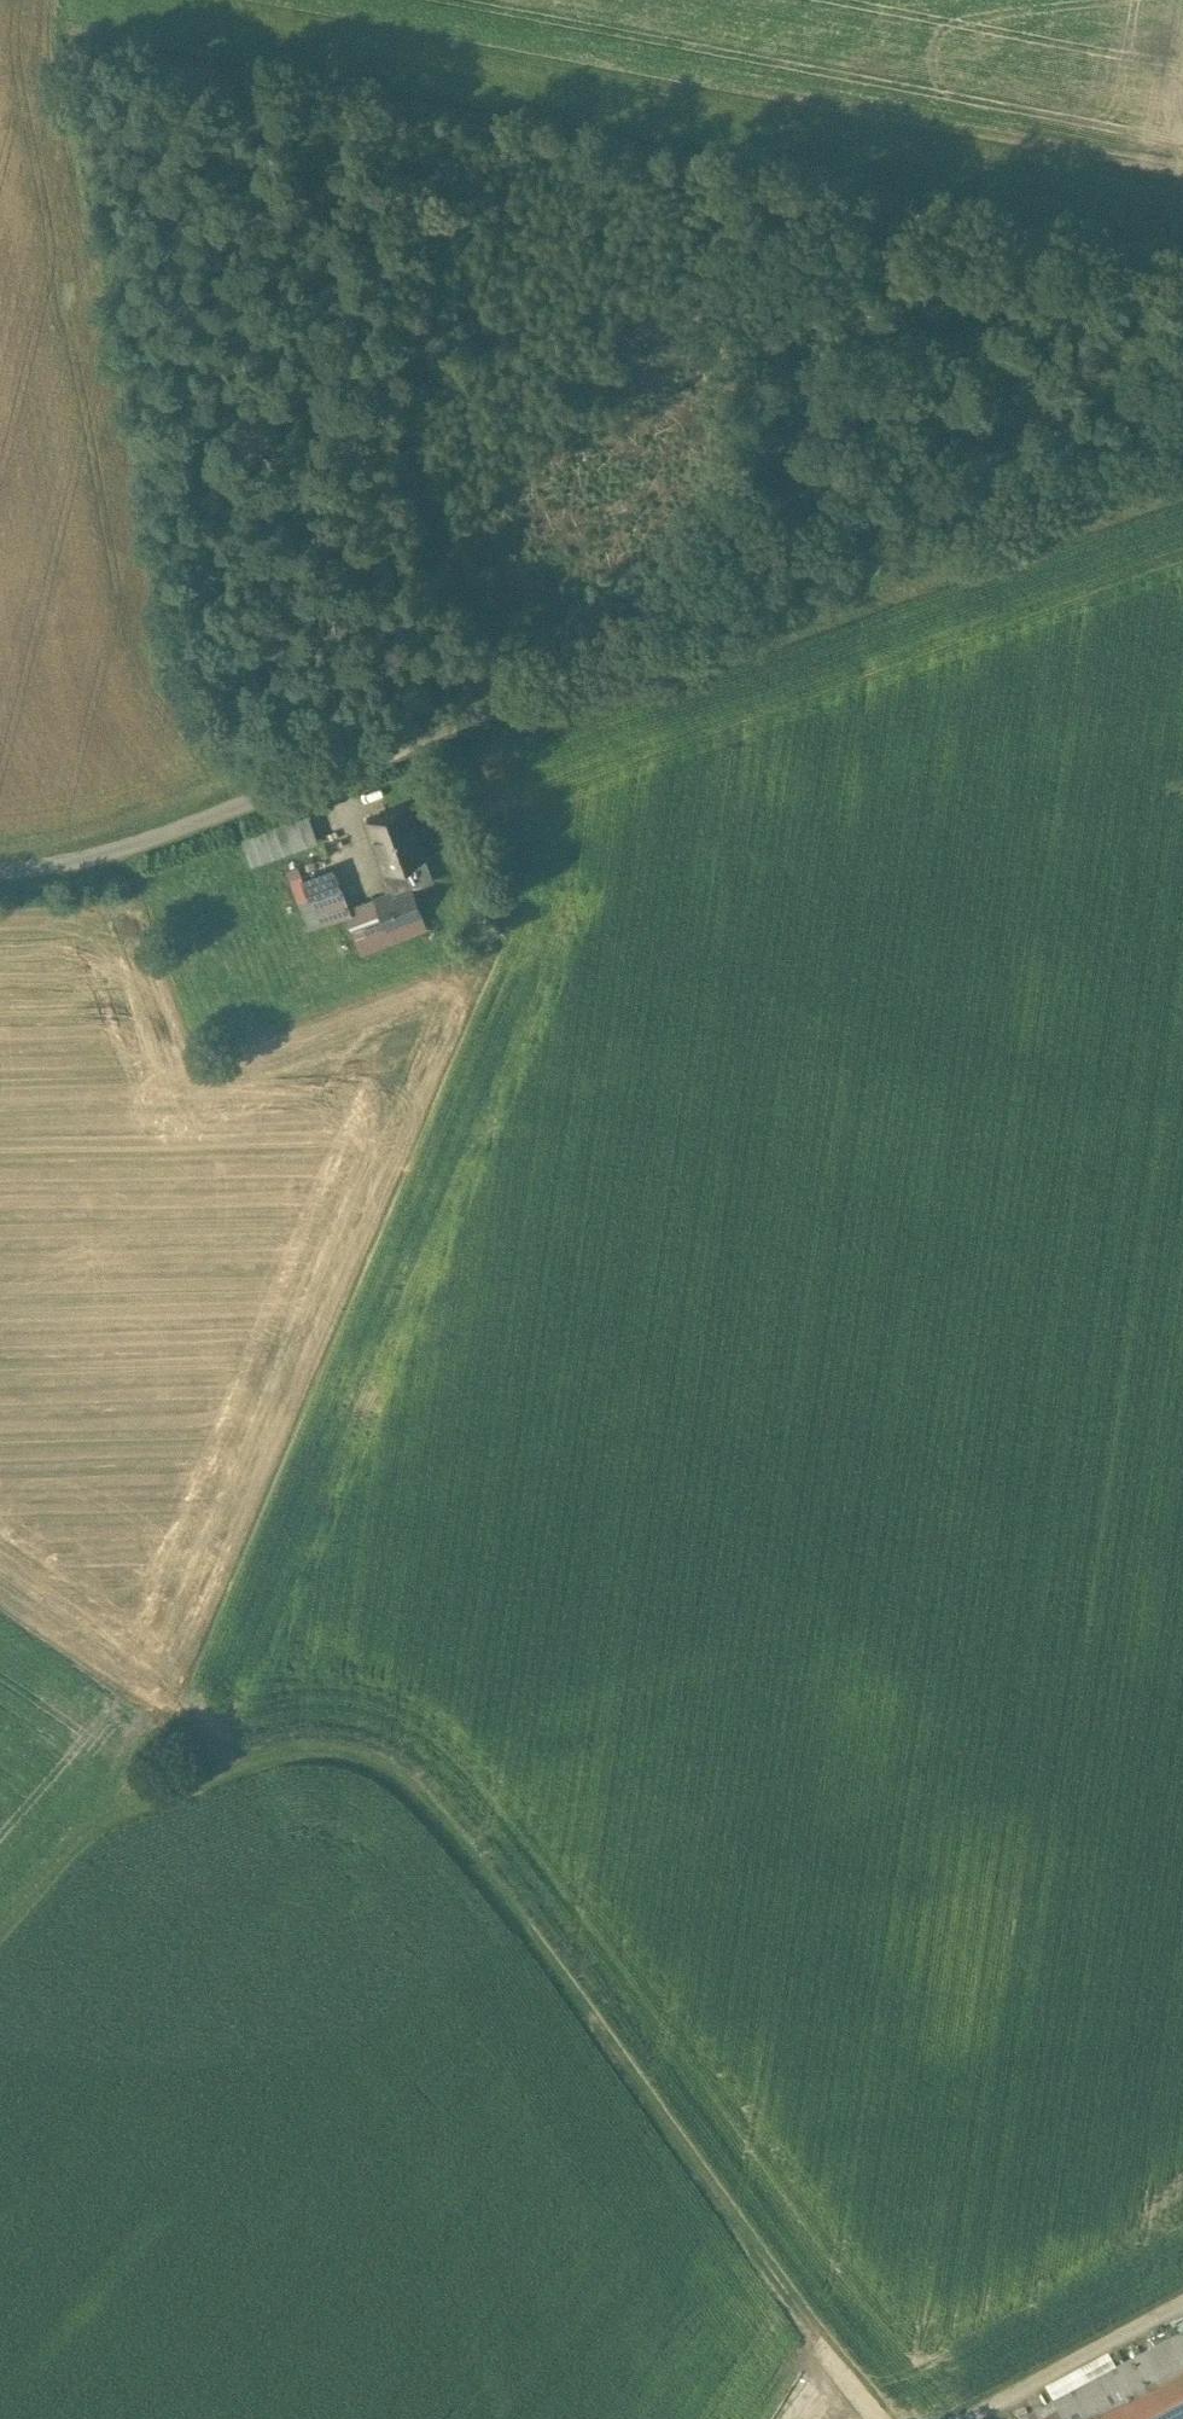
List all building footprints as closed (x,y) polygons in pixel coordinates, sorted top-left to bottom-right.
[(406,803),(366,818),(390,880),(383,883),(387,893),(412,884),(412,885),(433,877),(406,803)] [(332,868),(303,879),(309,897),(300,901),(309,927),(347,913),(362,952),(427,927),(412,885),(412,884),(387,893),(375,897),(375,898),(347,909),(332,868)] [(1031,2418),(1182,2418),(1182,2337),(1031,2418)]
